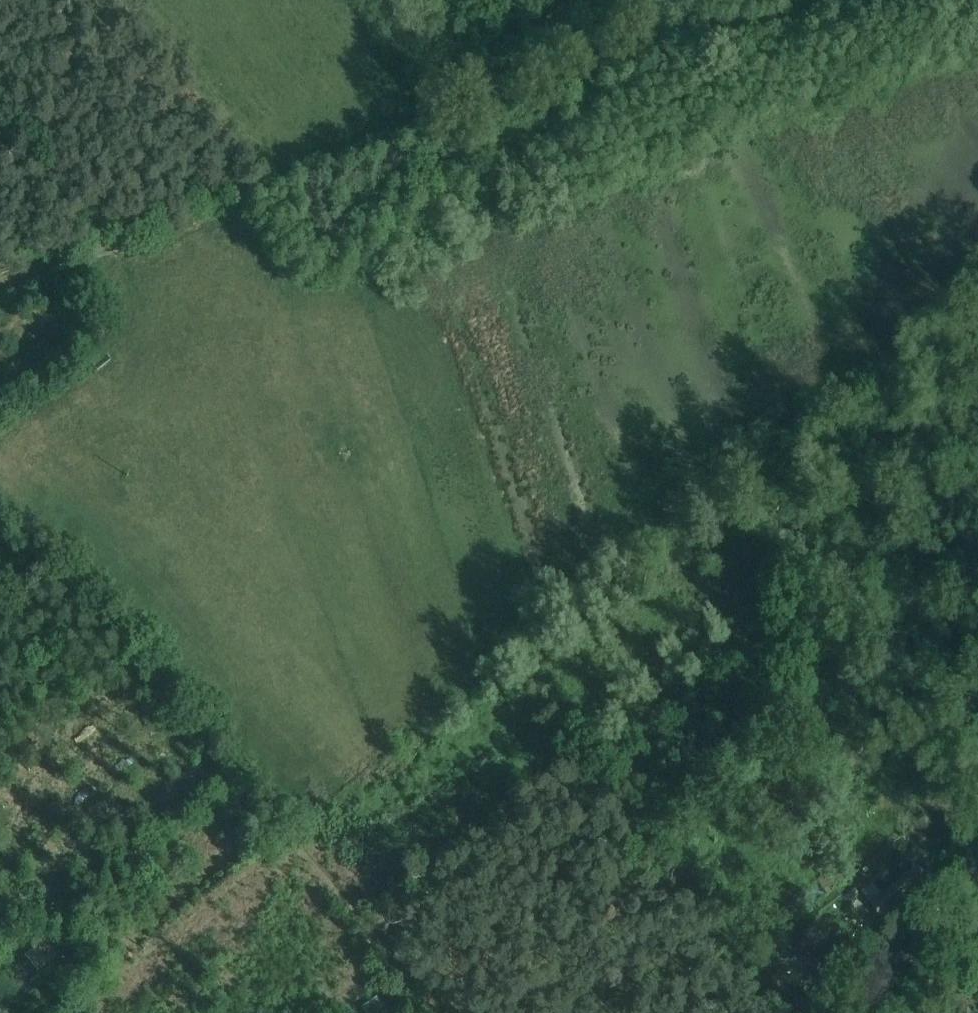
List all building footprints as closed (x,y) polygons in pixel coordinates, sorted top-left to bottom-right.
[(928,883),(915,868),(904,856),(895,863),(906,876),(882,895),(874,886),(865,893),(861,888),(858,890),(885,920),(928,883)] [(841,860),(816,880),(828,894),(833,890),(831,888),(839,882),(837,880),(849,870),(841,860)] [(51,935),(25,956),(38,972),(64,951),(51,935)]
